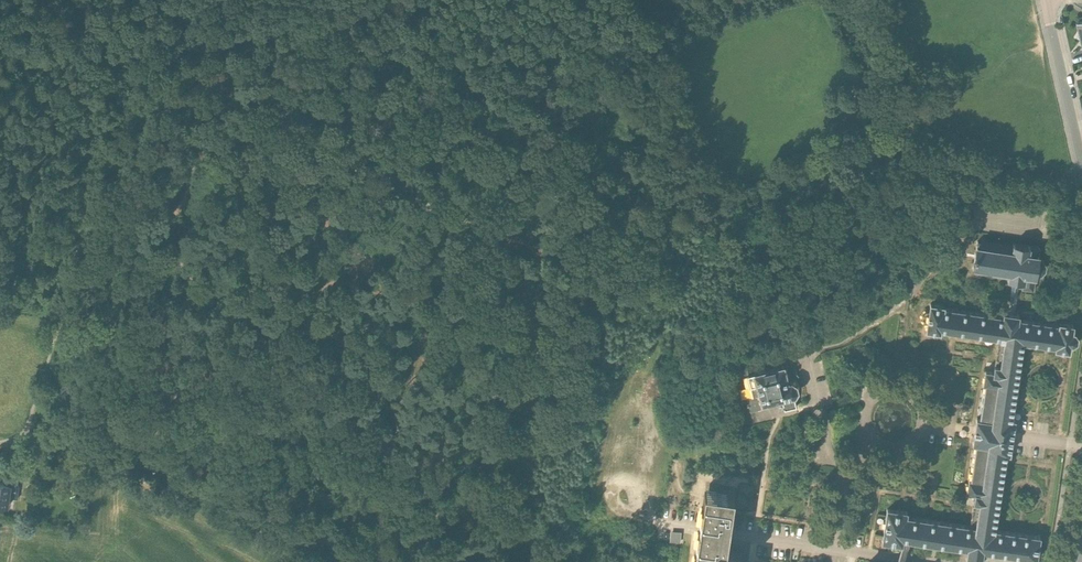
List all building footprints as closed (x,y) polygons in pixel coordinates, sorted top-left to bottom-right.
[(987,241),(985,239),(982,238),(980,240),(980,241),(977,241),(974,263),(973,271),(975,271),(975,273),(977,275),(979,275),(982,274),(982,272),(1008,276),(1008,279),(1013,280),(1008,313),(1004,312),(1003,316),(977,312),(944,307),(944,305),(931,303),(929,310),(927,310),(923,313),(922,318),(925,322),(928,322),(927,330),(940,332),(941,330),(998,338),(993,371),(985,370),(983,383),(986,384),(981,419),(977,418),(976,424),(974,437),(973,443),(977,444),(971,479),(969,478),(967,491),(975,493),(970,526),(907,516),(907,511),(887,508),(882,541),(902,544),(903,539),(909,540),(968,549),(967,558),(982,561),(982,560),(998,561),(1036,561),(1036,559),(1037,559),(1040,536),(993,529),(1005,452),(1010,454),(1011,443),(1013,430),(1015,419),(1010,419),(1021,342),(1056,347),(1056,349),(1069,351),(1070,344),(1073,344),(1077,341),(1078,336),(1074,332),(1072,332),(1073,324),(1059,323),(1059,325),(1018,318),(1019,314),(1014,313),(1018,288),(1034,290),(1036,274),(1041,273),(1045,269),(1046,264),(1043,259),(1039,257),(1040,247),(1013,244),(1013,246),(986,242),(987,241)] [(788,383),(784,366),(766,371),(763,369),(760,370),(756,373),(747,375),(750,387),(753,398),(748,399),(751,411),(774,405),(773,400),(781,398),(784,409),(796,406),(794,395),(795,395),(798,390),(796,384),(792,382),(788,383)] [(19,478),(0,475),(0,505),(8,506),(9,497),(16,498),(19,478)] [(742,551),(726,549),(734,493),(705,488),(694,561),(740,561),(742,551)] [(670,532),(670,541),(680,541),(680,532),(670,532)] [(902,544),(893,561),(898,561),(909,540),(903,539),(902,544)]
